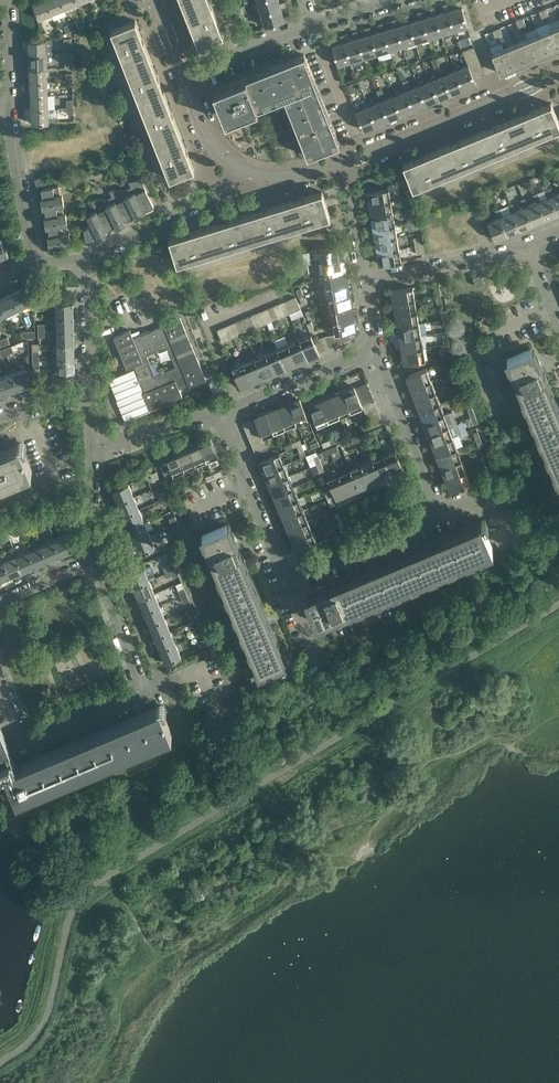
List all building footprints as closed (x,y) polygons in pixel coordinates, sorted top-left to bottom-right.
[(39,18),(52,13),(47,0),(38,0),(32,2),(39,18)] [(52,13),(64,8),(61,0),(47,0),(52,13)] [(64,8),(77,3),(76,0),(61,0),(64,8)] [(184,7),(199,44),(223,35),(209,0),(203,0),(184,7)] [(261,12),(281,6),(281,7),(287,6),(286,1),(279,2),(279,0),(257,0),(261,12)] [(449,9),(448,10),(454,30),(468,26),(462,6),(460,0),(457,0),(455,1),(457,7),(449,9)] [(444,11),(436,13),(435,14),(441,33),(454,30),(448,10),(449,9),(447,3),(442,5),(444,11)] [(281,6),(261,12),(265,25),(284,20),(285,20),(291,19),(289,13),(283,15),(281,7),(281,6)] [(431,15),(423,17),(422,18),(428,37),(441,33),(435,14),(436,13),(434,7),(429,8),(431,15)] [(418,19),(411,21),(410,22),(416,41),(428,37),(422,18),(423,17),(421,11),(416,12),(418,19)] [(103,14),(97,16),(99,22),(106,20),(103,14)] [(406,23),(398,25),(397,25),(403,45),(416,41),(410,22),(411,21),(409,15),(403,16),(406,23)] [(91,19),(93,25),(99,22),(97,16),(91,19)] [(393,27),(385,29),(384,29),(390,49),(403,45),(397,25),(398,25),(396,19),(391,20),(393,27)] [(111,29),(126,66),(150,57),(136,20),(111,29)] [(77,21),(70,23),(73,29),(79,27),(77,21)] [(380,30),(372,33),(371,33),(377,53),(390,49),(384,29),(385,29),(383,22),(378,24),(380,30)] [(548,22),(536,27),(536,28),(539,34),(547,54),(549,53),(557,50),(558,49),(551,29),(548,22)] [(64,26),(67,32),(73,29),(70,23),(64,26)] [(551,29),(558,49),(558,25),(551,29)] [(367,34),(359,36),(358,37),(364,56),(377,53),(371,33),(372,33),(370,26),(365,28),(367,34)] [(536,28),(525,32),(527,38),(535,58),(537,58),(546,54),(547,54),(539,34),(536,28)] [(357,30),(352,32),(354,38),(346,40),(345,41),(351,60),(364,56),(358,37),(359,36),(357,30)] [(344,34),(339,35),(341,42),(332,45),(338,64),(351,60),(345,41),(346,40),(344,34)] [(527,38),(516,43),(524,63),(525,63),(534,59),(535,58),(527,38)] [(39,40),(29,40),(29,54),(46,53),(53,53),(52,39),(46,39),(39,40)] [(502,42),(489,47),(492,53),(499,70),(500,73),(502,72),(511,69),(512,68),(504,48),(502,42)] [(516,43),(504,48),(512,68),(514,67),(522,64),(524,63),(516,43)] [(462,50),(464,56),(476,51),(474,46),(462,50)] [(476,51),(464,56),(467,62),(479,57),(476,51)] [(46,53),(29,54),(30,68),(47,67),(46,53)] [(304,53),(213,90),(225,120),(284,97),(308,155),(340,143),(304,53)] [(150,57),(126,66),(140,104),(165,94),(150,57)] [(479,57),(467,62),(468,64),(469,68),(481,63),(479,57)] [(435,68),(439,66),(436,58),(431,60),(435,68)] [(481,63),(469,68),(472,74),(483,69),(481,63)] [(460,65),(455,67),(463,88),(471,85),(472,89),(478,87),(474,80),(472,74),(469,68),(468,64),(461,67),(460,65)] [(47,67),(30,68),(30,81),(48,81),(47,67)] [(447,70),(442,72),(451,93),(458,91),(460,94),(465,92),(463,88),(455,67),(455,68),(455,69),(448,72),(447,70)] [(483,69),(472,74),(474,80),(486,75),(483,69)] [(435,75),(430,78),(438,99),(446,96),(447,100),(453,97),(451,93),(442,72),(442,73),(443,75),(436,77),(435,75)] [(374,84),(371,77),(366,79),(368,86),(374,84)] [(418,85),(426,104),(433,101),(435,105),(440,102),(438,99),(430,78),(429,78),(430,80),(423,82),(422,80),(417,83),(418,85)] [(48,81),(30,81),(31,95),(48,94),(48,81)] [(354,82),(346,84),(350,93),(358,90),(354,82)] [(410,86),(405,88),(414,109),(421,106),(423,110),(428,108),(426,104),(418,85),(411,88),(410,86)] [(398,91),(393,93),(401,114),(408,111),(410,115),(415,113),(414,109),(405,88),(405,90),(399,93),(398,91)] [(385,96),(380,98),(389,119),(396,116),(398,120),(403,118),(401,114),(393,93),(392,93),(393,95),(386,98),(385,96)] [(48,94),(31,95),(31,109),(49,108),(48,94)] [(165,94),(140,104),(155,141),(180,131),(165,94)] [(373,101),(367,103),(376,124),(383,121),(385,125),(390,123),(389,119),(380,98),(380,100),(374,103),(373,101)] [(360,106),(355,108),(363,130),(371,126),(373,130),(378,128),(376,124),(367,103),(368,105),(361,108),(360,106)] [(514,118),(524,142),(558,128),(558,123),(551,103),(514,118)] [(49,108),(31,109),(32,123),(49,122),(49,108)] [(514,118),(477,133),(487,157),(524,142),(514,118)] [(180,131),(155,141),(170,178),(194,168),(180,131)] [(477,133),(440,148),(450,172),(487,157),(477,133)] [(440,148),(403,163),(413,188),(450,172),(440,148)] [(45,174),(35,178),(38,186),(48,182),(45,174)] [(132,187),(124,191),(135,215),(136,217),(145,212),(144,210),(154,205),(141,179),(129,181),(129,182),(130,181),(132,187)] [(43,207),(45,207),(63,204),(64,204),(63,193),(61,193),(59,184),(41,187),(43,196),(41,197),(43,207)] [(369,191),(366,192),(369,204),(391,201),(389,188),(377,190),(376,185),(368,187),(369,191)] [(542,200),(539,202),(546,218),(558,213),(552,196),(554,195),(550,187),(548,188),(544,190),(547,198),(542,200)] [(113,197),(105,201),(116,224),(117,226),(126,221),(125,220),(135,215),(124,191),(122,188),(110,190),(110,191),(111,191),(113,197)] [(322,191),(284,203),(291,228),(330,216),(327,207),(322,191)] [(536,202),(529,205),(529,206),(527,207),(534,223),(546,218),(539,202),(542,200),(541,200),(538,192),(534,194),(536,202)] [(87,214),(92,224),(97,234),(97,235),(107,231),(106,229),(116,224),(105,201),(103,197),(91,200),(92,200),(96,209),(87,214)] [(524,207),(516,210),(516,211),(514,212),(521,229),(534,223),(527,207),(529,206),(529,205),(525,198),(521,199),(524,207)] [(391,201),(369,204),(371,216),(393,212),(391,201)] [(284,203),(246,214),(253,239),(291,228),(284,203)] [(511,212),(503,215),(504,216),(501,217),(508,234),(521,229),(514,212),(516,211),(516,210),(512,203),(508,204),(511,212)] [(63,204),(45,207),(46,215),(44,216),(46,226),(48,226),(66,223),(68,223),(66,212),(64,212),(63,204)] [(499,217),(488,222),(495,239),(508,234),(501,217),(504,216),(503,215),(503,216),(500,208),(496,210),(499,217)] [(393,212),(371,216),(373,228),(395,224),(393,212)] [(246,214),(207,226),(215,251),(253,239),(246,214)] [(66,223),(48,226),(50,234),(48,235),(50,245),(71,241),(69,231),(67,231),(66,223)] [(92,224),(84,227),(86,239),(94,237),(93,235),(97,234),(92,224)] [(395,224),(373,228),(375,240),(397,236),(395,224)] [(169,238),(177,263),(215,251),(207,226),(169,238)] [(397,236),(375,240),(377,252),(399,248),(397,236)] [(0,239),(0,258),(8,254),(1,238),(0,239)] [(320,249),(322,262),(344,258),(342,245),(320,249)] [(399,248),(377,252),(379,264),(401,260),(399,248)] [(344,258),(322,262),(324,274),(346,270),(344,258)] [(346,270),(324,274),(326,285),(348,282),(346,270)] [(480,274),(473,277),(476,286),(484,283),(480,274)] [(348,282),(326,285),(328,298),(351,294),(348,282)] [(23,287),(10,293),(18,309),(30,303),(23,287)] [(413,287),(391,291),(393,303),(415,299),(413,287)] [(0,298),(0,303),(5,315),(18,309),(10,293),(0,298)] [(351,294),(328,298),(330,310),(353,306),(351,294)] [(296,297),(290,299),(294,311),(301,309),(296,297)] [(290,299),(284,302),(289,313),(294,311),(290,299)] [(415,299),(393,303),(395,315),(417,311),(415,299)] [(73,301),(55,302),(56,316),(73,315),(73,301)] [(284,302),(278,304),(283,316),(289,313),(284,302)] [(278,304),(273,306),(278,318),(283,316),(278,304)] [(273,306),(267,309),(272,320),(278,318),(273,306)] [(353,306),(330,310),(332,321),(355,317),(353,306)] [(267,309),(262,311),(267,322),(272,320),(267,309)] [(262,311),(256,313),(261,325),(267,322),(262,311)] [(417,311),(395,315),(397,328),(419,323),(417,311)] [(256,313),(250,315),(256,327),(261,325),(256,313)] [(73,315),(56,316),(56,330),(74,329),(73,315)] [(180,315),(163,322),(163,323),(164,323),(164,324),(133,337),(130,330),(130,329),(114,336),(127,368),(134,365),(139,376),(146,391),(144,392),(144,391),(143,392),(150,408),(182,395),(179,387),(189,383),(190,385),(189,385),(190,386),(206,379),(180,315)] [(250,315),(245,318),(250,330),(256,327),(250,315)] [(355,317),(332,321),(335,333),(330,334),(335,345),(350,339),(350,337),(352,337),(354,336),(354,335),(355,333),(354,330),(354,329),(354,327),(356,326),(355,317)] [(245,318),(240,320),(245,332),(250,330),(245,318)] [(240,320),(234,322),(239,334),(245,332),(240,320)] [(234,322),(229,325),(234,337),(239,334),(234,322)] [(419,323),(397,328),(399,339),(421,335),(427,334),(425,322),(419,323)] [(229,325),(223,327),(228,339),(234,337),(229,325)] [(217,330),(222,341),(222,342),(228,339),(223,327),(217,330)] [(74,329),(56,330),(57,343),(74,343),(74,329)] [(311,334),(300,338),(309,359),(320,354),(319,352),(314,340),(311,334)] [(330,334),(325,335),(330,347),(335,345),(330,334)] [(325,335),(320,337),(325,350),(330,347),(325,335)] [(421,335),(399,339),(401,351),(423,347),(421,335)] [(8,336),(1,338),(4,345),(10,342),(8,336)] [(320,337),(314,340),(319,352),(325,350),(320,337)] [(300,338),(289,343),(297,364),(309,359),(300,338)] [(74,343),(57,343),(57,357),(75,357),(74,343)] [(289,343),(278,348),(286,368),(297,364),(289,343)] [(11,345),(5,347),(8,354),(14,351),(11,345)] [(534,346),(507,358),(558,482),(558,407),(548,381),(539,359),(534,346)] [(423,347),(401,351),(403,363),(425,359),(423,347)] [(278,348),(266,353),(275,373),(286,368),(278,348)] [(266,353),(255,357),(263,378),(275,373),(266,353)] [(75,357),(57,357),(58,371),(75,370),(75,357)] [(255,357),(244,362),(253,382),(263,378),(255,357)] [(253,382),(244,362),(233,367),(241,387),(253,382)] [(27,367),(13,372),(19,388),(32,384),(27,367)] [(134,368),(109,379),(117,399),(116,399),(125,420),(129,419),(151,409),(150,408),(143,392),(144,391),(144,392),(146,391),(139,376),(137,377),(134,368)] [(426,368),(405,376),(410,387),(431,380),(426,368)] [(13,372),(0,376),(5,393),(19,388),(13,372)] [(431,380),(410,387),(414,400),(435,391),(431,380)] [(367,382),(355,387),(357,393),(369,388),(367,382)] [(354,385),(342,390),(351,411),(363,406),(362,404),(360,399),(357,393),(355,387),(354,385)] [(369,388),(357,393),(360,399),(372,393),(369,388)] [(342,390),(331,395),(340,415),(351,411),(342,390)] [(435,391),(414,400),(419,411),(440,403),(435,391)] [(372,393),(360,399),(362,404),(374,399),(372,393)] [(331,395),(320,399),(329,420),(340,415),(331,395)] [(299,397),(287,402),(296,423),(308,417),(299,397)] [(309,404),(317,425),(329,420),(320,399),(309,404)] [(362,404),(363,406),(364,410),(376,405),(374,399),(362,404)] [(287,402),(276,406),(285,427),(296,423),(287,402)] [(440,403),(419,411),(423,422),(444,414),(440,403)] [(376,405),(364,410),(367,416),(379,410),(376,405)] [(276,406),(265,411),(274,432),(285,427),(276,406)] [(379,410),(367,416),(369,421),(381,416),(379,410)] [(265,411),(254,416),(255,418),(258,423),(260,429),(262,435),(263,437),(274,432),(265,411)] [(444,414),(423,422),(427,434),(448,425),(457,422),(452,411),(444,414)] [(381,416),(369,421),(371,427),(384,422),(381,416)] [(243,423),(245,428),(258,423),(255,418),(243,423)] [(448,425),(427,434),(431,445),(453,437),(459,435),(461,434),(457,422),(448,425)] [(258,423),(245,428),(248,434),(260,429),(258,423)] [(260,429),(248,434),(250,440),(262,435),(260,429)] [(210,434),(199,439),(208,460),(219,455),(210,434)] [(262,435),(250,440),(252,445),(265,440),(263,437),(262,435)] [(453,437),(431,445),(436,456),(457,448),(453,437)] [(199,439),(188,443),(197,464),(208,460),(199,439)] [(265,440),(252,445),(255,451),(267,446),(265,440)] [(32,471),(32,470),(20,442),(0,450),(0,485),(32,471)] [(188,443),(176,448),(185,469),(197,464),(188,443)] [(267,446),(255,451),(257,457),(270,452),(267,446)] [(176,448),(165,453),(166,454),(173,474),(174,474),(185,469),(176,448)] [(457,448),(436,456),(440,467),(461,459),(457,448)] [(395,449),(384,454),(392,475),(404,470),(395,449)] [(280,452),(259,461),(264,473),(285,464),(280,452)] [(173,474),(166,454),(158,457),(166,477),(173,474)] [(384,454),(373,459),(381,480),(392,475),(384,454)] [(373,459),(361,464),(370,484),(381,480),(373,459)] [(461,459),(440,467),(444,479),(466,471),(461,459)] [(285,464),(264,473),(268,484),(289,475),(285,464)] [(361,464),(350,468),(359,489),(370,484),(361,464)] [(350,468),(339,473),(348,494),(359,489),(350,468)] [(157,471),(150,473),(153,480),(159,477),(157,471)] [(466,471),(444,479),(449,490),(470,482),(466,471)] [(348,494),(339,473),(328,478),(336,499),(348,494)] [(294,487),(289,475),(268,484),(273,496),(294,487)] [(128,483),(112,490),(118,503),(134,496),(128,483)] [(298,497),(294,487),(273,496),(278,506),(298,497)] [(158,493),(161,499),(167,496),(165,490),(158,493)] [(134,496),(118,503),(123,515),(139,508),(134,496)] [(167,496),(161,499),(164,505),(170,503),(167,496)] [(298,497),(278,506),(283,518),(304,510),(298,497)] [(139,508),(123,515),(128,528),(144,520),(139,508)] [(304,510),(283,518),(287,529),(308,520),(304,510)] [(51,512),(44,515),(47,521),(53,518),(51,512)] [(47,521),(44,515),(38,518),(40,524),(47,521)] [(169,518),(172,524),(178,522),(175,515),(169,518)] [(306,596),(316,620),(492,546),(480,519),(334,581),(317,588),(318,590),(306,596)] [(144,520),(128,528),(133,541),(150,534),(144,520)] [(308,520),(287,529),(292,539),(312,531),(308,520)] [(178,522),(172,524),(174,530),(180,528),(178,522)] [(25,523),(19,525),(22,532),(28,529),(25,523)] [(244,558),(235,536),(232,537),(226,524),(203,534),(261,674),(288,663),(244,558)] [(19,525),(12,528),(15,535),(22,532),(19,525)] [(10,537),(7,531),(0,533),(0,541),(3,540),(10,537)] [(312,531),(292,539),(297,551),(317,543),(312,531)] [(67,534),(54,539),(61,555),(74,549),(67,534)] [(150,534),(133,541),(139,553),(155,546),(150,534)] [(54,539),(42,544),(48,560),(61,555),(54,539)] [(42,544),(29,550),(36,566),(48,560),(42,544)] [(29,550),(17,555),(23,571),(36,566),(29,550)] [(17,555),(4,560),(11,576),(23,571),(17,555)] [(0,562),(0,581),(11,576),(4,560),(0,562)] [(167,565),(170,571),(176,568),(173,562),(167,565)] [(128,574),(133,587),(149,580),(144,567),(128,574)] [(176,568),(170,571),(172,577),(179,575),(176,568)] [(149,580),(133,587),(139,599),(155,593),(149,580)] [(178,590),(180,596),(187,594),(184,587),(178,590)] [(155,593),(139,599),(144,612),(160,606),(155,593)] [(187,594),(180,596),(183,602),(189,600),(187,594)] [(160,606),(144,612),(149,625),(165,618),(160,606)] [(188,615),(191,621),(197,619),(195,613),(188,615)] [(165,618),(149,625),(154,637),(171,631),(165,618)] [(197,619),(191,621),(194,628),(200,625),(197,619)] [(171,631),(154,637),(160,650),(176,643),(171,631)] [(208,645),(205,638),(199,641),(202,647),(208,645)] [(176,643),(160,650),(165,663),(181,656),(176,643)] [(57,657),(63,685),(83,681),(76,652),(57,657)] [(49,686),(41,689),(45,700),(53,696),(49,686)] [(5,768),(18,798),(172,733),(160,704),(16,764),(15,760),(18,759),(13,746),(10,748),(0,724),(0,770),(5,768)]
